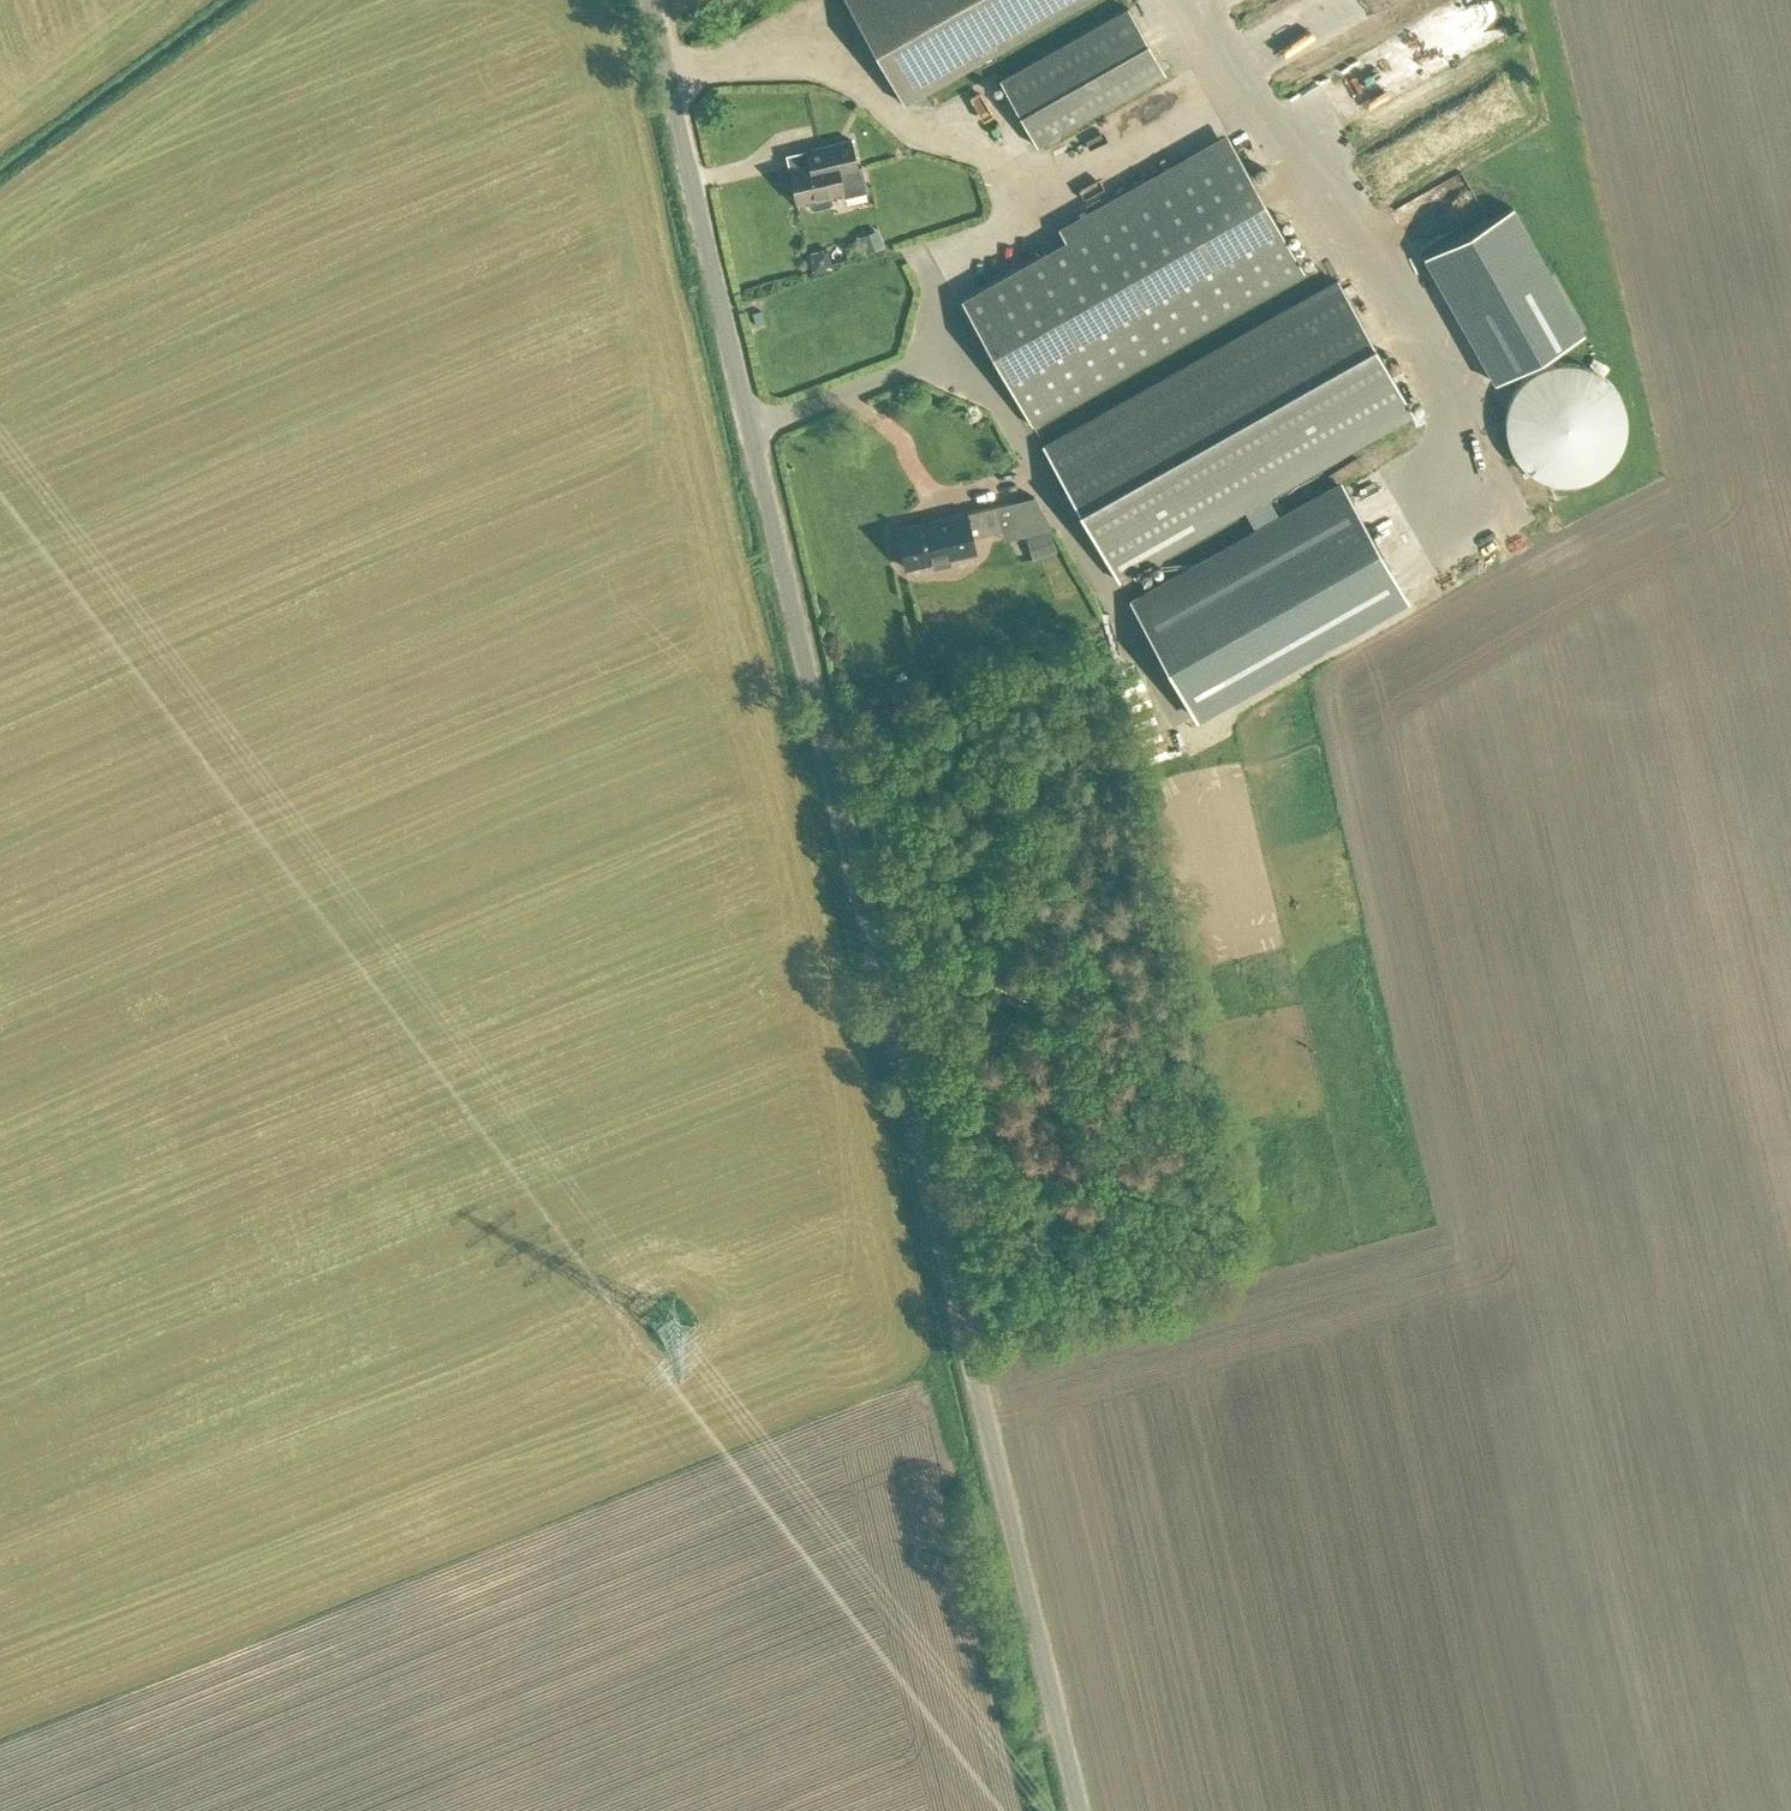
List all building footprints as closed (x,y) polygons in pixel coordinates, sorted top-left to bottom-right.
[(954,74),(1085,0),(846,0),(903,103),(954,74)] [(1036,146),(1165,73),(1128,8),(999,80),(1036,146)] [(1031,425),(1303,272),(1225,132),(1056,226),(1065,240),(960,299),(1031,425)] [(832,201),(830,192),(843,189),(844,196),(867,191),(862,166),(857,167),(850,139),(815,147),(819,162),(789,168),(796,200),(807,198),(809,207),(814,209),(828,206),(832,201)] [(1418,252),(1488,378),(1579,327),(1508,201),(1418,252)] [(878,228),(858,236),(865,252),(885,245),(878,228)] [(1337,280),(1042,446),(1116,579),(1412,414),(1337,280)] [(1596,476),(1600,473),(1604,471),(1607,467),(1611,464),(1614,460),(1617,456),(1619,452),(1621,448),(1623,443),(1624,439),(1625,434),(1626,429),(1626,425),(1626,420),(1626,415),(1625,410),(1624,406),(1622,401),(1620,397),(1618,392),(1615,388),(1612,385),(1609,381),(1606,378),(1602,375),(1598,372),(1594,370),(1589,367),(1585,366),(1580,364),(1575,364),(1571,363),(1566,363),(1561,363),(1556,364),(1552,365),(1547,366),(1542,368),(1538,370),(1534,372),(1530,375),(1526,378),(1523,381),(1519,385),(1516,389),(1514,393),(1512,397),(1510,401),(1508,406),(1507,410),(1506,415),(1506,420),(1505,425),(1506,430),(1506,434),(1508,439),(1509,444),(1511,448),(1513,453),(1515,457),(1518,460),(1521,464),(1525,468),(1528,471),(1532,474),(1536,476),(1541,478),(1545,480),(1550,482),(1555,483),(1559,483),(1564,484),(1569,484),(1574,483),(1578,482),(1583,481),(1588,480),(1592,478),(1596,476)] [(1338,483),(1128,600),(1196,721),(1405,603),(1338,483)] [(995,505),(976,509),(895,528),(904,567),(930,561),(932,567),(949,563),(947,556),(973,550),(970,536),(1001,529),(995,505)]
